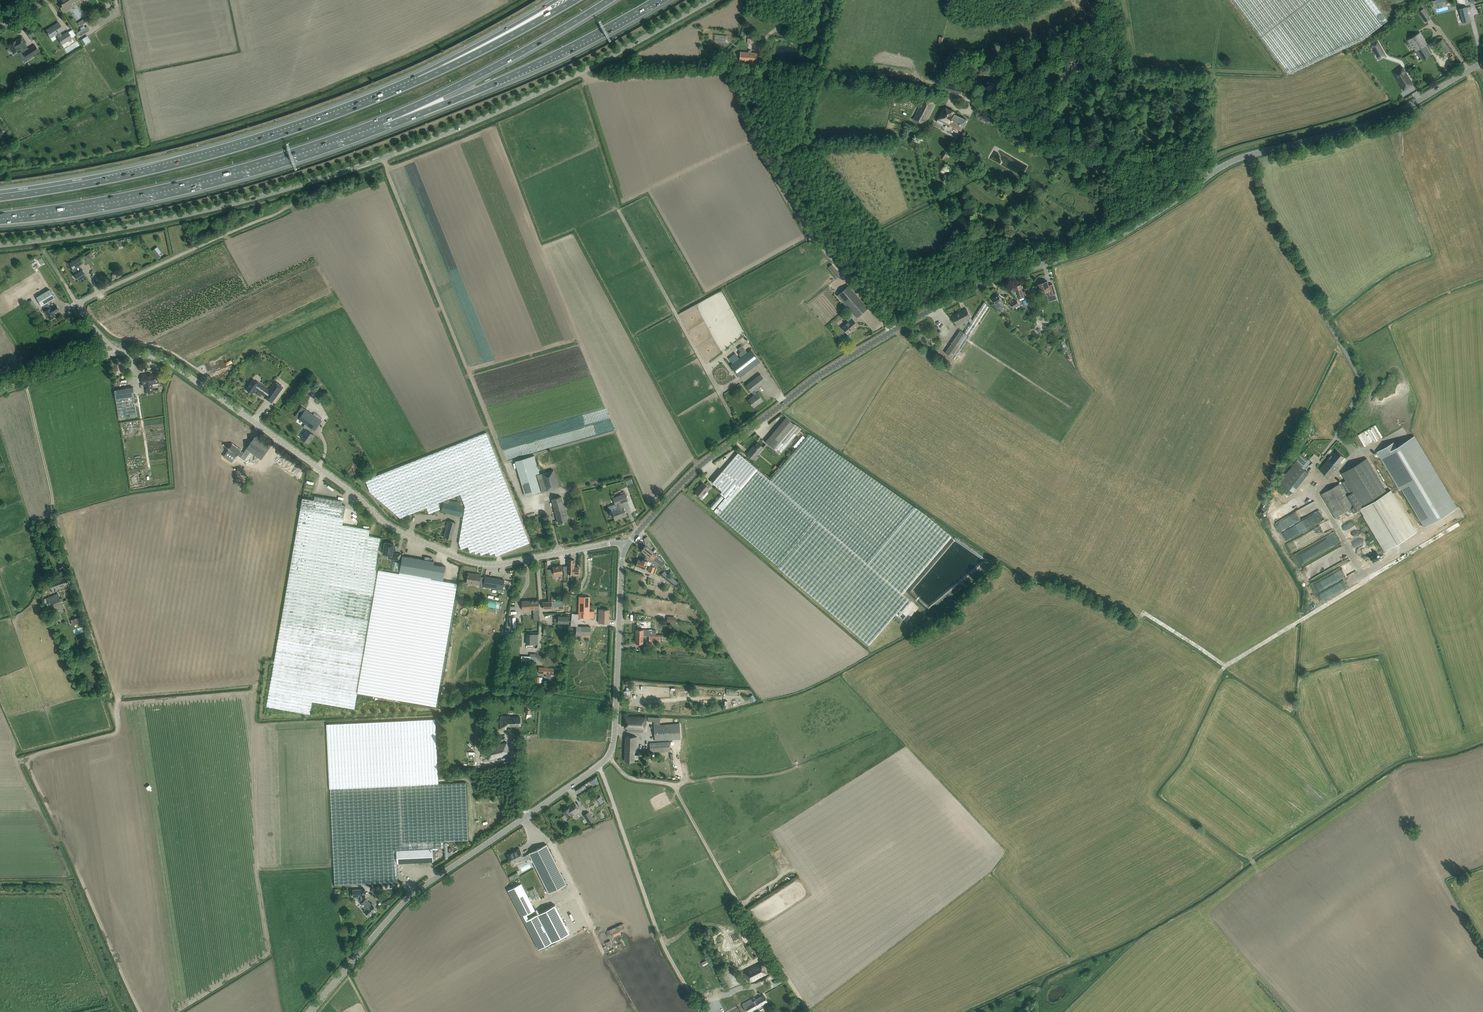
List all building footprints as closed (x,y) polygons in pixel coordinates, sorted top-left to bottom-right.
[(59,4),(64,12),(71,8),(70,7),(81,0),(59,0),(61,3),(59,4)] [(1287,73),(1292,73),(1363,39),(1388,20),(1373,0),(1233,0),(1287,73)] [(1466,7),(1459,9),(1462,22),(1470,20),(1466,7)] [(1424,8),(1418,12),(1423,20),(1429,16),(1424,8)] [(58,23),(59,24),(52,28),(50,29),(50,28),(46,30),(50,38),(56,34),(59,37),(57,38),(62,45),(72,38),(68,31),(61,35),(59,32),(63,30),(58,23)] [(78,37),(90,30),(87,26),(85,27),(84,26),(80,28),(81,30),(76,33),(78,37)] [(1408,40),(1413,49),(1414,48),(1422,60),(1431,54),(1425,45),(1427,44),(1420,33),(1408,40)] [(9,45),(11,48),(10,49),(13,53),(20,49),(19,47),(25,44),(21,37),(15,41),(9,45)] [(1374,43),(1370,45),(1377,56),(1379,54),(1384,52),(1378,41),(1374,43)] [(1445,42),(1440,46),(1445,53),(1450,50),(1445,42)] [(35,45),(30,48),(23,52),(27,59),(39,51),(35,45)] [(740,52),(739,61),(756,62),(757,53),(751,52),(749,52),(749,51),(748,51),(748,52),(740,52)] [(1393,74),(1403,90),(1413,84),(1403,68),(1393,74)] [(945,84),(943,90),(947,91),(961,94),(963,88),(950,85),(945,84)] [(924,97),(914,120),(921,124),(923,120),(926,121),(935,102),(924,97)] [(943,125),(944,123),(945,121),(962,129),(967,119),(954,114),(955,112),(945,107),(937,121),(943,125)] [(78,280),(86,275),(82,270),(79,271),(76,267),(83,263),(79,257),(69,264),(72,269),(73,269),(76,273),(74,274),(78,280)] [(831,265),(828,267),(837,277),(840,275),(831,265)] [(1047,281),(1038,284),(1041,293),(1042,293),(1043,296),(1051,293),(1051,292),(1054,291),(1052,284),(1049,286),(1047,281)] [(868,308),(848,285),(837,295),(852,313),(846,319),(848,322),(842,327),(848,334),(853,329),(854,330),(858,326),(851,318),(854,315),(857,318),(868,308)] [(1013,293),(1019,301),(1024,299),(1026,305),(1027,305),(1027,306),(1031,305),(1026,290),(1022,291),(1020,285),(1014,287),(1011,288),(1013,293)] [(49,289),(36,297),(41,306),(42,305),(46,310),(44,311),(49,319),(51,318),(51,319),(54,318),(54,317),(55,316),(53,313),(59,310),(56,305),(50,308),(47,303),(54,298),(49,289)] [(1003,303),(998,295),(993,299),(995,303),(994,304),(997,309),(1002,306),(1001,304),(1003,303)] [(1017,299),(1010,303),(1013,308),(1019,304),(1017,299)] [(971,323),(964,333),(970,336),(989,307),(984,302),(971,323)] [(957,325),(969,319),(971,323),(972,320),(971,318),(966,309),(959,313),(953,317),(957,325)] [(960,330),(945,353),(955,359),(970,336),(960,330)] [(731,365),(740,377),(760,361),(751,349),(731,365)] [(160,377),(158,377),(158,374),(148,375),(148,374),(142,375),(143,385),(146,384),(146,392),(153,391),(152,384),(159,383),(159,382),(161,382),(162,381),(162,380),(162,379),(162,378),(161,377),(160,377)] [(748,400),(754,407),(763,400),(757,392),(757,393),(754,390),(766,381),(760,374),(746,385),(751,392),(754,395),(748,400)] [(253,380),(246,389),(247,390),(246,391),(249,393),(250,392),(253,394),(256,389),(265,396),(264,397),(272,402),(283,387),(275,381),(269,390),(260,383),(259,384),(253,380)] [(133,387),(114,390),(119,419),(137,416),(134,397),(135,397),(133,387)] [(322,420),(306,409),(299,419),(310,427),(308,430),(307,430),(303,435),(301,434),(300,436),(302,438),(301,438),(308,443),(314,435),(312,433),(314,430),(315,430),(322,420)] [(781,452),(801,428),(794,423),(793,424),(786,417),(765,441),(774,449),(776,448),(781,452)] [(483,433),(365,480),(370,492),(400,518),(424,509),(427,507),(428,512),(429,514),(440,509),(438,503),(443,501),(450,498),(460,494),(465,506),(459,543),(461,549),(468,546),(470,552),(474,551),(475,554),(480,552),(481,555),(489,552),(490,555),(495,553),(496,556),(530,543),(522,524),(486,432),(483,433)] [(722,491),(709,507),(777,565),(776,565),(869,644),(894,615),(895,614),(898,616),(912,601),(902,593),(951,536),(927,515),(915,507),(809,434),(770,480),(757,469),(738,453),(722,471),(712,482),(720,489),(722,491)] [(260,460),(271,445),(256,435),(243,453),(240,451),(240,450),(232,444),(226,452),(235,458),(237,455),(244,459),(249,452),(260,460)] [(793,446),(796,448),(805,437),(803,435),(793,446)] [(1393,442),(1377,452),(1399,489),(1402,487),(1425,526),(1455,508),(1413,437),(1396,447),(1393,442)] [(751,448),(747,454),(753,459),(763,447),(758,442),(752,449),(751,448)] [(1337,466),(1344,457),(1337,451),(1333,456),(1331,455),(1319,470),(1329,477),(1337,467),(1337,466)] [(1302,454),(1296,462),(1280,481),(1293,492),(1309,473),(1305,469),(1311,461),(1302,454)] [(539,473),(534,455),(515,461),(525,496),(540,491),(535,474),(539,473)] [(1364,506),(1387,493),(1366,458),(1341,473),(1346,480),(1321,494),(1335,517),(1355,506),(1348,494),(1355,490),(1364,506)] [(542,492),(558,487),(553,470),(537,475),(542,492)] [(696,493),(695,495),(699,499),(701,497),(709,488),(703,483),(695,492),(696,493)] [(612,512),(615,519),(626,515),(623,508),(621,503),(628,500),(625,493),(613,498),(616,505),(617,505),(618,509),(612,512)] [(302,498),(266,707),(310,714),(310,711),(312,701),(354,709),(378,570),(375,569),(376,567),(381,538),(369,536),(370,529),(362,528),(363,522),(360,521),(356,520),(357,518),(358,511),(345,509),(346,505),(342,505),(342,501),(315,496),(314,500),(302,498)] [(552,499),(558,523),(568,520),(561,497),(552,499)] [(449,500),(450,498),(443,501),(443,502),(441,511),(458,515),(462,516),(464,507),(460,506),(461,502),(449,500)] [(1275,514),(1282,531),(1306,521),(1301,509),(1312,505),(1309,498),(1297,503),(1300,510),(1297,511),(1295,506),(1275,514)] [(444,536),(452,539),(455,529),(456,523),(448,521),(444,536)] [(1358,557),(1379,546),(1375,539),(1355,550),(1358,557)] [(394,544),(385,542),(383,555),(391,556),(390,559),(400,560),(401,554),(392,552),(394,544)] [(645,545),(641,551),(647,555),(649,557),(652,560),(658,565),(661,567),(664,563),(662,562),(663,560),(645,545)] [(638,559),(635,566),(645,569),(646,564),(649,557),(647,555),(645,560),(642,559),(642,561),(638,559)] [(402,556),(399,572),(431,577),(431,578),(443,580),(446,566),(434,564),(434,561),(402,556)] [(574,559),(568,559),(568,574),(578,574),(579,567),(574,567),(574,560),(574,559)] [(650,566),(648,571),(655,573),(658,565),(652,560),(650,566)] [(1307,572),(1312,579),(1325,572),(1320,564),(1307,572)] [(563,573),(561,565),(552,567),(554,575),(563,573)] [(378,570),(357,693),(436,707),(457,583),(443,580),(431,578),(431,577),(399,572),(399,573),(378,570)] [(665,571),(661,575),(675,586),(678,582),(665,571)] [(479,584),(480,576),(474,575),(475,574),(468,573),(467,582),(479,584)] [(1315,584),(1324,601),(1358,583),(1355,575),(1330,588),(1329,585),(1328,586),(1325,579),(1315,584)] [(68,584),(66,576),(57,579),(57,578),(48,581),(51,589),(68,584)] [(485,576),(485,577),(483,586),(503,590),(505,580),(485,576)] [(60,593),(58,593),(43,599),(49,613),(63,607),(61,603),(64,602),(60,593)] [(590,596),(579,596),(578,617),(593,618),(593,611),(589,610),(590,596)] [(539,612),(539,600),(522,601),(522,610),(533,609),(534,620),(539,620),(539,612)] [(552,601),(543,602),(543,609),(552,608),(552,604),(555,604),(555,606),(563,606),(563,600),(552,601)] [(599,609),(598,623),(609,623),(609,609),(599,609)] [(636,635),(643,635),(652,635),(656,635),(656,630),(652,630),(648,630),(649,625),(643,625),(643,630),(636,629),(636,635)] [(591,626),(578,626),(577,626),(576,638),(590,639),(591,626)] [(534,634),(526,634),(526,644),(533,645),(534,634)] [(539,667),(538,673),(546,673),(546,677),(551,678),(551,674),(553,674),(554,668),(539,667)] [(520,717),(512,717),(508,717),(508,715),(506,716),(506,717),(501,716),(500,728),(506,729),(506,726),(520,726),(520,717)] [(647,717),(624,716),(624,724),(627,724),(626,731),(643,732),(643,724),(646,725),(647,717)] [(680,723),(660,725),(660,718),(648,717),(648,721),(654,722),(654,725),(655,741),(681,739),(680,723)] [(435,719),(416,720),(327,724),(335,885),(398,882),(397,863),(433,861),(433,848),(441,848),(441,841),(468,840),(465,782),(438,783),(435,719)] [(637,736),(625,736),(624,761),(634,761),(635,749),(636,749),(637,736)] [(670,741),(650,743),(650,749),(653,752),(670,751),(670,741)] [(510,754),(507,745),(507,742),(485,748),(488,760),(510,754)] [(568,808),(563,811),(568,817),(573,814),(572,812),(578,808),(575,803),(568,807),(568,808)] [(589,812),(584,815),(590,824),(595,820),(589,812)] [(566,884),(546,844),(528,853),(529,854),(523,856),(519,848),(515,851),(516,852),(507,856),(510,861),(512,860),(514,861),(515,862),(524,858),(525,861),(531,858),(549,893),(566,884)] [(511,880),(520,876),(517,872),(508,876),(511,880)] [(521,883),(508,890),(533,939),(539,949),(570,933),(555,904),(537,914),(529,918),(526,914),(535,909),(521,883)] [(362,896),(363,896),(363,889),(352,890),(352,897),(358,897),(358,900),(361,903),(360,904),(365,909),(363,911),(365,912),(364,913),(364,914),(366,916),(367,916),(367,915),(369,917),(377,909),(371,903),(370,904),(365,899),(364,900),(362,899),(362,896)] [(538,909),(550,904),(547,897),(535,902),(538,909)] [(609,937),(613,935),(613,936),(616,935),(617,936),(618,936),(619,936),(619,935),(619,934),(621,933),(620,930),(625,928),(623,923),(606,931),(609,937)] [(612,941),(606,943),(611,954),(617,951),(612,941)] [(761,962),(743,971),(747,979),(750,977),(752,981),(767,973),(761,962)] [(30,994),(24,997),(31,1011),(38,1011),(30,994)] [(742,1004),(747,1011),(749,1011),(754,1010),(754,1009),(767,1001),(763,995),(755,999),(754,997),(742,1004)]
